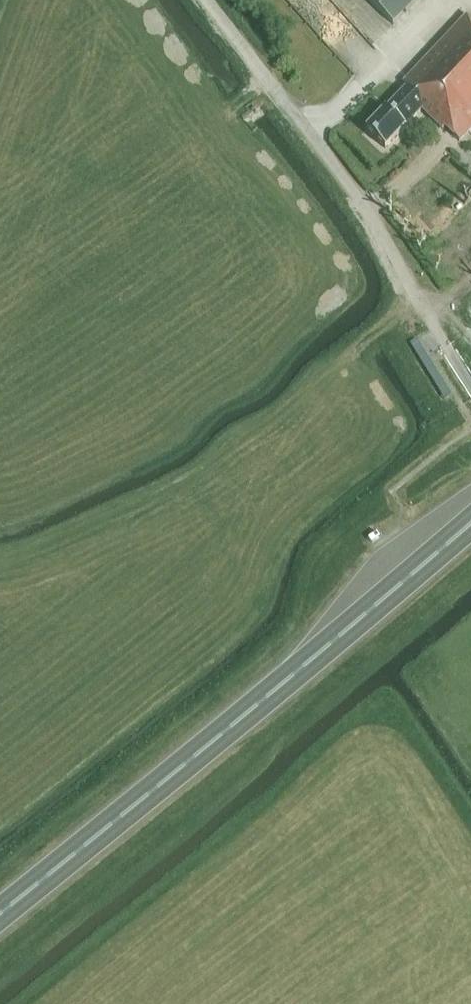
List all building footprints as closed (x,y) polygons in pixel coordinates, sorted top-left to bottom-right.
[(419,0),(369,0),(394,25),(419,0)] [(470,128),(470,18),(468,15),(403,83),(407,87),(366,130),(385,148),(422,109),(443,129),(445,127),(459,140),(470,128)] [(377,532),(368,539),(371,544),(381,538),(377,532)]
